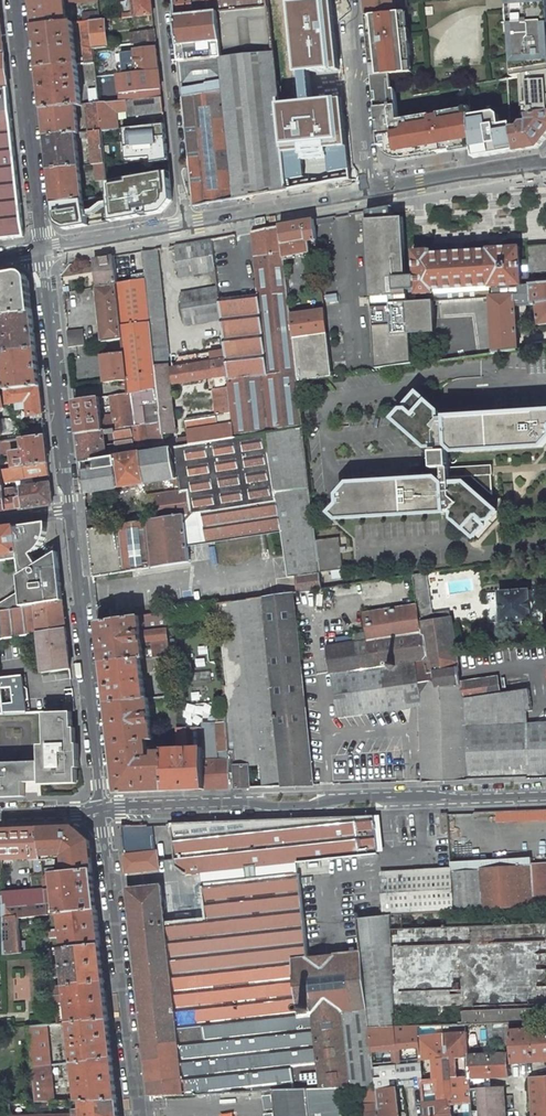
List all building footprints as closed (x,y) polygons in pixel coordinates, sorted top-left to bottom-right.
[(34,27),(67,23),(66,7),(68,7),(68,4),(98,0),(32,0),(34,27)] [(153,14),(151,0),(133,0),(134,13),(131,13),(131,17),(153,14)] [(175,17),(218,12),(268,7),(268,0),(173,0),(175,17)] [(287,4),(294,74),(340,70),(332,0),(330,0),(287,4)] [(394,0),(366,0),(367,15),(395,12),(394,0)] [(545,74),(545,0),(514,0),(515,25),(512,25),(512,35),(511,36),(514,78),(530,75),(531,76),(545,74)] [(268,7),(218,12),(225,80),(237,190),(245,189),(246,198),(288,189),(279,107),(268,7)] [(413,72),(407,11),(395,12),(367,15),(373,76),(391,74),(413,72)] [(24,237),(0,12),(0,240),(24,237)] [(218,12),(175,17),(182,84),(206,82),(206,84),(225,80),(218,12)] [(131,17),(132,26),(154,23),(153,14),(131,17)] [(104,19),(90,21),(93,48),(107,47),(104,19)] [(90,21),(81,22),(85,63),(94,62),(93,48),(90,21)] [(67,23),(34,27),(39,68),(77,64),(75,41),(78,41),(77,37),(74,37),(73,23),(67,23)] [(155,29),(131,33),(131,44),(156,42),(155,29)] [(157,48),(134,50),(137,72),(159,69),(157,48)] [(77,64),(39,68),(43,109),(76,106),(82,105),(77,64)] [(119,73),(120,86),(133,85),(160,81),(159,69),(137,72),(119,73)] [(391,74),(373,76),(381,148),(398,161),(473,148),(469,108),(438,113),(439,116),(432,117),(431,114),(399,120),(396,89),(393,89),(391,74)] [(545,113),(545,74),(531,76),(530,75),(514,78),(508,79),(509,93),(529,90),(530,116),(545,113)] [(508,79),(467,85),(469,108),(473,148),(474,158),(516,151),(512,129),(505,130),(503,121),(511,119),(509,93),(508,79)] [(182,88),(195,207),(238,200),(237,190),(225,80),(206,84),(182,88)] [(162,97),(161,88),(153,88),(149,92),(149,98),(162,97)] [(115,93),(98,96),(99,104),(115,102),(115,93)] [(99,104),(102,131),(119,129),(117,112),(128,110),(129,117),(163,113),(162,97),(149,98),(115,102),(99,104)] [(279,107),(288,189),(352,181),(342,99),(279,107)] [(76,106),(43,109),(46,137),(76,133),(78,133),(79,133),(76,106)] [(530,116),(531,123),(523,124),(521,127),(521,128),(512,129),(516,151),(539,147),(545,138),(545,113),(530,116)] [(102,131),(105,163),(121,161),(119,147),(133,145),(131,128),(119,129),(102,131)] [(79,133),(78,133),(79,138),(93,136),(96,164),(105,163),(102,131),(89,132),(79,133)] [(76,133),(46,137),(50,170),(80,166),(76,133)] [(167,144),(153,146),(154,158),(168,157),(167,144)] [(109,196),(112,222),(164,213),(172,201),(168,157),(154,158),(121,161),(105,163),(108,187),(108,190),(108,196),(109,196)] [(96,164),(95,164),(97,181),(98,187),(108,187),(105,163),(96,164)] [(80,166),(50,170),(53,204),(83,200),(84,200),(80,170),(86,170),(86,165),(80,166)] [(245,189),(237,190),(238,200),(246,198),(245,189)] [(84,200),(83,200),(85,227),(112,222),(109,196),(108,196),(103,197),(89,198),(89,199),(84,200)] [(527,246),(528,265),(522,266),(522,261),(521,261),(520,246),(488,248),(488,250),(431,253),(431,250),(413,251),(415,276),(407,276),(403,217),(391,218),(390,207),(366,211),(376,370),(412,365),(410,334),(436,332),(434,301),(491,297),(494,354),(518,350),(515,307),(530,305),(530,304),(545,302),(545,282),(530,283),(529,270),(545,270),(545,245),(527,246)] [(314,220),(280,226),(283,256),(295,254),(295,255),(307,253),(307,252),(314,251),(315,264),(313,264),(315,278),(320,278),(316,240),(317,240),(314,220)] [(283,256),(280,226),(252,231),(259,293),(219,298),(221,318),(224,349),(227,375),(229,386),(234,437),(303,427),(298,382),(293,338),(290,312),(283,256)] [(212,239),(176,245),(180,277),(216,270),(212,239)] [(157,249),(143,251),(146,273),(146,278),(155,358),(169,355),(157,249)] [(114,256),(94,260),(97,287),(116,284),(117,284),(117,283),(114,256)] [(0,275),(0,316),(32,312),(29,281),(18,272),(0,275)] [(133,280),(117,283),(117,284),(116,284),(122,339),(124,352),(127,381),(126,381),(128,393),(158,389),(156,366),(155,358),(146,278),(133,280)] [(116,284),(97,287),(103,342),(122,339),(116,284)] [(217,287),(182,293),(186,324),(221,318),(219,298),(217,287)] [(530,304),(530,305),(536,304),(539,325),(545,324),(545,302),(530,304)] [(306,310),(290,312),(293,338),(326,333),(323,310),(307,313),(306,310)] [(1,339),(3,353),(36,349),(32,312),(0,316),(0,339),(1,339)] [(83,329),(67,331),(69,348),(85,345),(83,329)] [(326,333),(293,338),(298,382),(332,377),(327,333),(326,333)] [(7,390),(40,386),(36,349),(3,353),(7,390)] [(224,349),(179,356),(181,366),(172,367),(174,381),(174,384),(214,377),(227,375),(224,349)] [(124,352),(102,355),(105,383),(126,381),(127,381),(124,352)] [(169,355),(155,358),(156,366),(168,365),(168,358),(169,355)] [(168,365),(156,366),(158,389),(162,421),(163,434),(176,432),(170,382),(169,367),(168,365)] [(216,389),(229,386),(227,375),(214,377),(216,389)] [(2,412),(4,408),(3,399),(7,398),(8,404),(27,402),(29,416),(43,414),(40,386),(7,390),(0,391),(0,412),(2,412)] [(216,389),(213,389),(216,414),(186,419),(188,437),(189,445),(234,438),(234,437),(229,386),(216,389)] [(115,398),(109,396),(114,428),(162,421),(158,389),(128,393),(115,398)] [(394,419),(427,448),(441,447),(441,452),(432,452),(433,469),(442,468),(443,484),(442,484),(436,478),(349,483),(339,495),(339,500),(340,500),(340,503),(331,513),(338,519),(445,512),(452,511),(452,519),(463,528),(474,537),(484,526),(481,523),(483,520),(484,520),(489,520),(497,511),(464,483),(450,483),(450,477),(472,476),(472,477),(493,495),(492,470),(492,465),(449,468),(448,452),(448,447),(448,446),(455,452),(543,447),(545,443),(545,411),(446,418),(439,419),(438,412),(427,402),(417,393),(407,405),(410,407),(408,410),(407,410),(402,410),(394,419)] [(99,398),(74,401),(78,434),(104,430),(99,398)] [(114,428),(105,430),(107,452),(164,442),(163,434),(162,421),(114,428)] [(11,430),(12,440),(24,438),(22,428),(11,430)] [(105,526),(88,529),(93,577),(190,562),(188,544),(259,533),(265,532),(281,530),(288,577),(296,576),(297,592),(313,590),(322,589),(319,572),(320,572),(316,540),(303,428),(234,438),(189,445),(181,447),(172,448),(177,479),(179,478),(181,491),(179,491),(182,514),(151,519),(105,526)] [(104,430),(78,434),(81,462),(108,458),(107,452),(105,430),(104,430)] [(0,442),(0,465),(1,471),(48,463),(45,435),(2,442),(0,442)] [(181,447),(189,445),(188,437),(180,439),(181,447)] [(108,458),(81,462),(85,493),(177,479),(172,448),(108,458)] [(48,463),(1,471),(2,482),(49,475),(48,463)] [(52,503),(50,482),(20,487),(21,497),(22,508),(52,503)] [(13,488),(3,490),(6,511),(15,509),(14,498),(13,488)] [(179,491),(147,496),(151,519),(182,514),(179,491)] [(14,498),(15,509),(22,508),(21,497),(14,498)] [(105,526),(103,508),(86,511),(88,529),(105,526)] [(59,569),(57,552),(38,564),(32,554),(34,553),(36,552),(38,550),(39,548),(40,547),(41,546),(42,545),(43,542),(44,540),(45,537),(46,534),(47,530),(47,526),(47,524),(46,522),(15,527),(14,527),(0,529),(0,556),(18,554),(19,560),(20,574),(18,576),(20,591),(0,603),(0,610),(59,601),(57,589),(59,588),(60,586),(61,585),(61,584),(60,583),(59,581),(57,581),(56,580),(55,569),(59,569)] [(265,532),(259,533),(261,554),(268,553),(265,532)] [(339,538),(316,540),(320,572),(343,569),(341,552),(340,548),(339,538)] [(19,560),(18,554),(0,556),(0,562),(19,560)] [(427,573),(412,575),(415,598),(430,596),(427,573)] [(203,727),(202,727),(205,790),(250,788),(249,765),(260,764),(263,787),(313,785),(294,602),(314,599),(313,590),(297,592),(218,604),(227,686),(224,686),(226,723),(203,725),(203,727)] [(529,590),(499,592),(501,622),(531,620),(529,590)] [(66,629),(63,601),(59,601),(0,610),(0,639),(39,633),(66,629)] [(354,643),(357,670),(363,714),(420,706),(422,781),(545,777),(545,723),(527,724),(526,712),(533,711),(529,690),(545,687),(545,671),(526,673),(506,676),(507,692),(500,693),(498,677),(460,682),(456,655),(451,618),(419,622),(416,605),(364,613),(367,632),(352,634),(354,643)] [(110,609),(97,610),(98,620),(111,618),(110,609)] [(166,612),(99,623),(103,663),(144,659),(143,642),(152,641),(154,658),(171,656),(166,612)] [(70,669),(66,629),(39,633),(43,673),(70,669)] [(354,643),(327,647),(331,674),(332,673),(357,670),(354,643)] [(143,674),(142,668),(153,667),(154,673),(173,671),(171,656),(154,658),(144,659),(103,663),(107,703),(146,699),(143,677),(143,674)] [(357,670),(332,673),(339,717),(363,714),(357,670)] [(26,713),(25,702),(28,698),(27,689),(23,686),(22,675),(0,678),(0,673),(0,714),(26,713)] [(146,699),(107,703),(111,744),(147,739),(153,739),(149,699),(146,699)] [(65,712),(75,711),(74,702),(64,703),(65,712)] [(217,705),(184,706),(184,722),(218,721),(217,705)] [(25,796),(24,783),(77,780),(77,768),(79,768),(78,744),(73,744),(72,712),(44,713),(45,745),(39,745),(39,762),(0,763),(0,797),(25,796)] [(205,790),(202,727),(179,728),(179,738),(188,738),(189,748),(182,748),(182,745),(179,745),(179,748),(164,749),(164,751),(165,791),(205,790)] [(188,738),(179,738),(179,745),(182,745),(182,748),(189,748),(188,738)] [(147,739),(111,744),(117,793),(165,791),(164,751),(155,752),(155,753),(155,756),(149,757),(147,739)] [(499,811),(500,821),(545,819),(545,809),(499,811)] [(442,832),(448,832),(447,813),(440,813),(442,832)] [(379,852),(375,816),(171,824),(176,866),(186,874),(296,862),(379,852)] [(145,852),(142,825),(121,825),(124,855),(145,852)] [(73,828),(39,829),(42,855),(64,853),(66,870),(69,869),(70,871),(92,869),(89,841),(87,840),(83,840),(76,833),(75,829),(73,828)] [(30,873),(31,891),(2,893),(3,919),(18,918),(49,915),(47,903),(43,880),(45,878),(42,855),(39,829),(0,830),(1,859),(32,858),(34,873),(30,873)] [(83,840),(87,840),(75,829),(76,833),(83,840)] [(145,852),(124,855),(126,873),(158,869),(156,851),(145,852)] [(453,912),(535,907),(532,863),(532,857),(450,862),(451,868),(453,912)] [(532,863),(535,907),(545,906),(545,863),(532,863)] [(392,916),(453,912),(451,868),(381,873),(383,914),(383,916),(392,915),(392,916)] [(57,902),(58,914),(61,914),(61,913),(97,910),(92,869),(70,871),(49,873),(45,878),(43,880),(47,903),(57,902)] [(127,889),(144,1046),(205,1040),(203,1024),(300,1014),(294,960),(308,958),(308,957),(298,874),(202,885),(205,918),(164,922),(160,886),(127,889)] [(64,948),(101,944),(97,910),(61,913),(61,914),(64,948)] [(359,951),(308,957),(308,958),(294,960),(300,1014),(300,1017),(314,1015),(322,1090),(340,1089),(375,1086),(370,1028),(396,1027),(393,929),(392,916),(392,915),(383,916),(356,918),(359,951)] [(18,918),(3,919),(5,955),(22,953),(18,918)] [(393,929),(396,1027),(466,1024),(510,1023),(545,1022),(545,923),(393,929)] [(52,966),(54,988),(66,986),(105,982),(101,944),(64,948),(62,948),(64,965),(52,966)] [(70,1023),(109,1019),(105,982),(66,986),(67,995),(55,996),(56,1007),(68,1006),(70,1023)] [(300,1014),(203,1024),(205,1040),(144,1046),(150,1096),(221,1094),(273,1090),(276,1115),(343,1115),(340,1089),(322,1090),(314,1015),(300,1017),(300,1014)] [(14,1029),(13,1019),(0,1021),(0,1031),(14,1029)] [(113,1058),(109,1019),(70,1023),(75,1063),(113,1058)] [(545,1061),(545,1027),(510,1030),(510,1023),(466,1024),(472,1115),(506,1115),(504,1086),(490,1087),(490,1082),(485,1082),(484,1078),(509,1076),(508,1053),(493,1054),(493,1050),(486,1051),(486,1055),(484,1055),(483,1044),(511,1042),(512,1063),(545,1061)] [(466,1024),(396,1027),(370,1028),(375,1086),(376,1092),(378,1115),(398,1115),(396,1088),(422,1085),(424,1115),(472,1115),(466,1024)] [(29,1028),(32,1067),(51,1065),(47,1026),(29,1028)] [(118,1100),(113,1058),(75,1063),(79,1102),(82,1102),(81,1101),(118,1100)] [(54,1102),(51,1065),(32,1067),(36,1101),(36,1102),(37,1102),(54,1102)] [(543,1070),(543,1076),(537,1077),(539,1115),(545,1115),(545,1069),(543,1070)] [(377,1104),(376,1092),(369,1093),(371,1105),(362,1106),(363,1115),(378,1115),(377,1104)] [(118,1100),(81,1101),(82,1102),(82,1110),(72,1111),(72,1112),(72,1115),(119,1115),(118,1100)] [(37,1102),(36,1102),(36,1101),(9,1102),(9,1115),(72,1115),(72,1112),(37,1113),(37,1102)]
